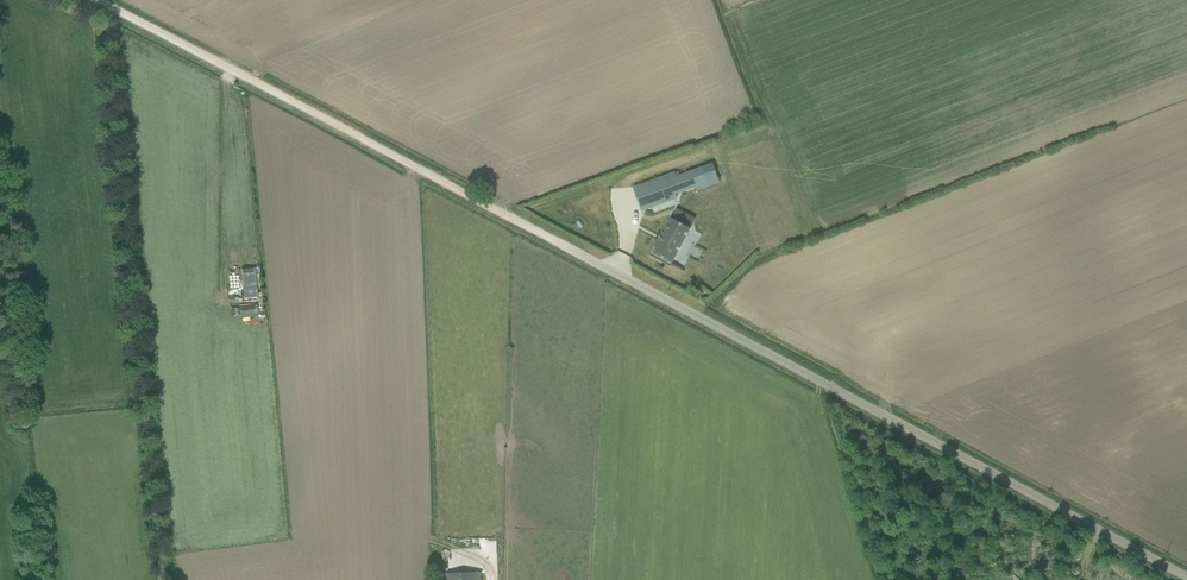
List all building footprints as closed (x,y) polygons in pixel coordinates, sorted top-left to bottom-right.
[(720,184),(712,164),(677,176),(675,172),(632,188),(641,212),(676,199),(675,194),(696,187),(697,192),(720,184)] [(676,209),(653,253),(672,263),(695,218),(676,209)] [(240,268),(241,298),(254,298),(254,267),(240,268)] [(238,313),(255,313),(256,302),(243,301),(243,306),(239,306),(238,313)]
